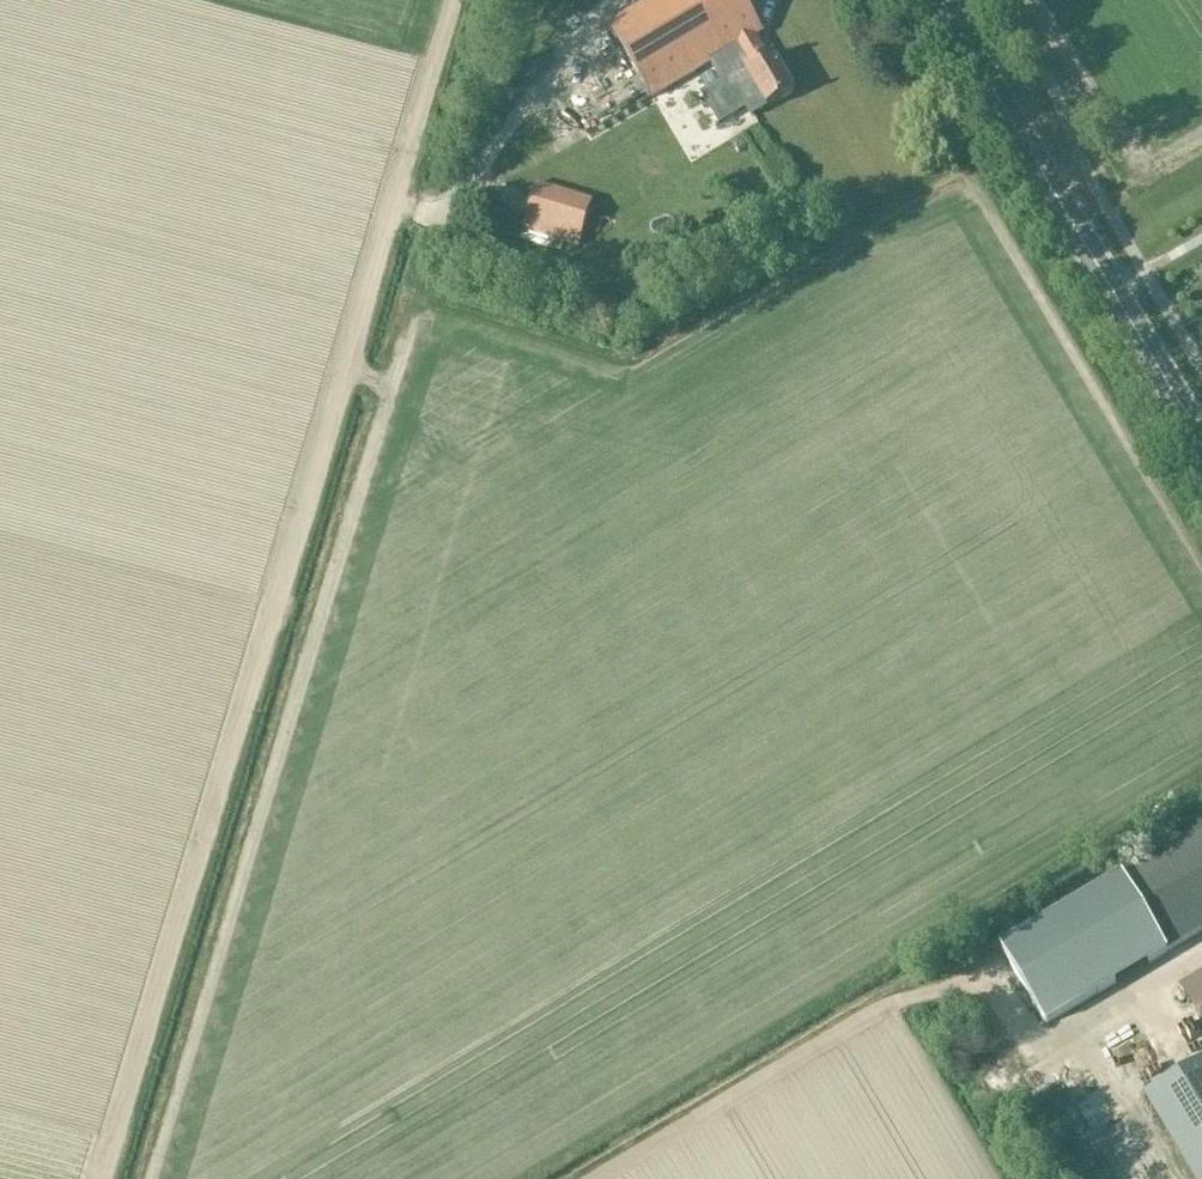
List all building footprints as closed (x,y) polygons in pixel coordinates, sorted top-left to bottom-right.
[(795,93),(773,55),(768,58),(756,37),(762,34),(742,0),(653,0),(609,26),(653,99),(737,48),(749,69),(746,71),(768,109),(795,93)] [(522,230),(579,247),(593,201),(536,185),(522,230)] [(1167,953),(1201,932),(1201,831),(1122,878),(1167,953)] [(1167,953),(1122,878),(1001,950),(1045,1025),(1167,953)] [(1180,986),(1201,1022),(1201,974),(1180,986)] [(1198,1178),(1201,1178),(1201,1059),(1146,1094),(1198,1178)]
